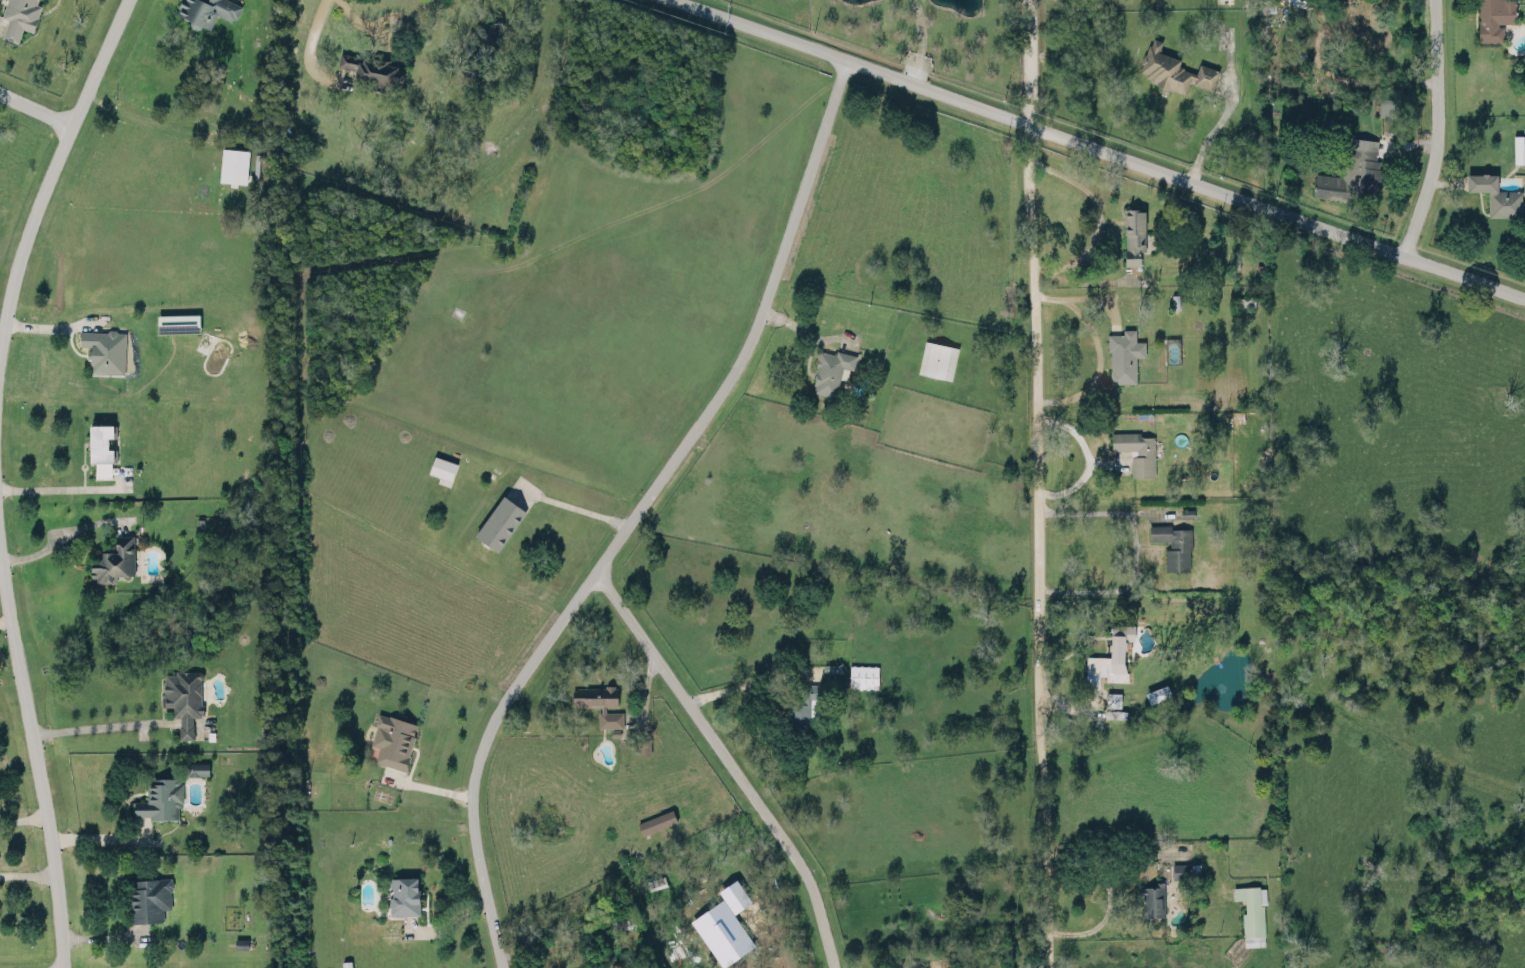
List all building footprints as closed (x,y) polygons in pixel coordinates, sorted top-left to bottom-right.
[(1,14),(6,0),(36,0),(36,1),(41,2),(37,14),(38,14),(37,16),(34,26),(34,27),(33,29),(22,25),(18,40),(2,34),(8,16),(1,14)] [(175,13),(210,28),(216,13),(234,21),(241,4),(232,0),(181,0),(175,13)] [(1275,0),(1259,0),(1259,11),(1275,10),(1275,0)] [(1503,42),(1503,22),(1515,23),(1515,0),(1478,0),(1477,41),(1503,42)] [(1218,68),(1198,63),(1196,72),(1179,67),(1181,57),(1159,51),(1162,39),(1149,36),(1137,77),(1185,91),(1188,82),(1212,89),(1218,68)] [(338,65),(354,69),(355,76),(373,81),(374,87),(392,86),(399,88),(404,69),(390,65),(390,58),(369,59),(340,51),(338,60),(338,65)] [(1379,114),(1394,114),(1393,97),(1379,97),(1379,114)] [(1524,162),(1524,134),(1513,134),(1513,162),(1524,162)] [(1377,139),(1343,136),(1339,174),(1315,172),(1313,193),(1375,199),(1379,159),(1375,158),(1377,139)] [(218,180),(246,183),(249,149),(222,146),(218,180)] [(1466,171),(1466,188),(1488,188),(1488,214),(1521,214),(1521,188),(1497,188),(1497,171),(1488,171),(1488,170),(1481,170),(1481,171),(1466,171)] [(1123,206),(1134,204),(1145,206),(1145,235),(1145,248),(1140,248),(1140,263),(1125,263),(1125,253),(1125,245),(1125,231),(1124,231),(1123,216),(1123,206)] [(157,314),(158,332),(199,331),(199,313),(157,314)] [(1109,382),(1136,382),(1135,356),(1145,355),(1144,340),(1135,340),(1135,327),(1123,328),(1123,332),(1108,333),(1109,382)] [(80,329),(79,345),(90,345),(89,372),(124,373),(125,331),(80,329)] [(917,372),(951,379),(958,346),(924,339),(917,372)] [(836,396),(841,366),(853,368),(856,353),(836,349),(835,353),(818,350),(810,391),(836,396)] [(113,420),(90,420),(90,457),(114,457),(114,444),(108,444),(108,432),(113,432),(113,420)] [(1111,430),(1139,430),(1139,434),(1153,434),(1153,437),(1154,437),(1155,474),(1132,475),(1131,453),(1137,453),(1137,447),(1112,448),(1111,430)] [(456,462),(433,454),(428,471),(439,475),(437,480),(449,484),(456,462)] [(475,530),(489,538),(496,549),(525,509),(517,498),(503,491),(475,530)] [(1149,523),(1171,522),(1171,526),(1191,526),(1192,547),(1189,547),(1190,568),(1165,568),(1165,546),(1170,546),(1170,538),(1149,538),(1149,523)] [(135,574),(133,534),(115,534),(115,550),(102,551),(102,559),(90,560),(91,582),(116,581),(116,574),(135,574)] [(1112,622),(1111,641),(1109,641),(1109,647),(1110,647),(1110,659),(1110,669),(1126,670),(1124,660),(1124,647),(1126,647),(1126,638),(1124,638),(1125,632),(1128,622),(1112,622)] [(841,671),(841,663),(823,663),(823,672),(841,671)] [(849,687),(877,687),(877,665),(849,664),(849,687)] [(176,668),(201,668),(201,670),(203,671),(203,676),(201,678),(201,702),(203,702),(203,712),(201,712),(201,714),(192,714),(192,723),(193,723),(193,737),(179,737),(179,723),(180,723),(180,714),(173,714),(173,704),(164,704),(164,689),(164,682),(164,672),(176,672),(176,668)] [(819,683),(803,682),(803,703),(788,703),(788,721),(818,722),(819,683)] [(577,685),(605,685),(605,683),(614,683),(614,685),(618,685),(618,704),(606,704),(606,709),(623,709),(623,725),(598,726),(598,710),(601,710),(601,704),(584,704),(584,702),(573,702),(573,687),(577,687),(577,685)] [(1106,705),(1120,706),(1120,691),(1106,691),(1106,705)] [(417,723),(379,712),(370,744),(378,747),(374,761),(405,769),(417,723)] [(649,752),(649,737),(636,738),(636,752),(649,752)] [(208,761),(187,761),(187,774),(208,774),(208,761)] [(132,800),(132,816),(149,816),(149,819),(181,818),(180,776),(147,777),(148,800),(132,800)] [(640,832),(676,823),(673,810),(637,819),(640,832)] [(1187,862),(1172,863),(1172,878),(1187,877),(1187,862)] [(666,884),(663,874),(646,880),(649,889),(666,884)] [(393,875),(418,875),(419,890),(421,890),(421,897),(420,897),(420,913),(391,913),(391,905),(390,903),(389,897),(393,894),(393,886),(391,884),(391,878),(393,875)] [(132,922),(163,921),(163,908),(171,908),(171,877),(131,878),(132,922)] [(1163,884),(1142,885),(1143,916),(1164,915),(1163,884)] [(1244,945),(1264,944),(1262,902),(1265,902),(1265,884),(1233,886),(1234,898),(1242,898),(1244,945)]
